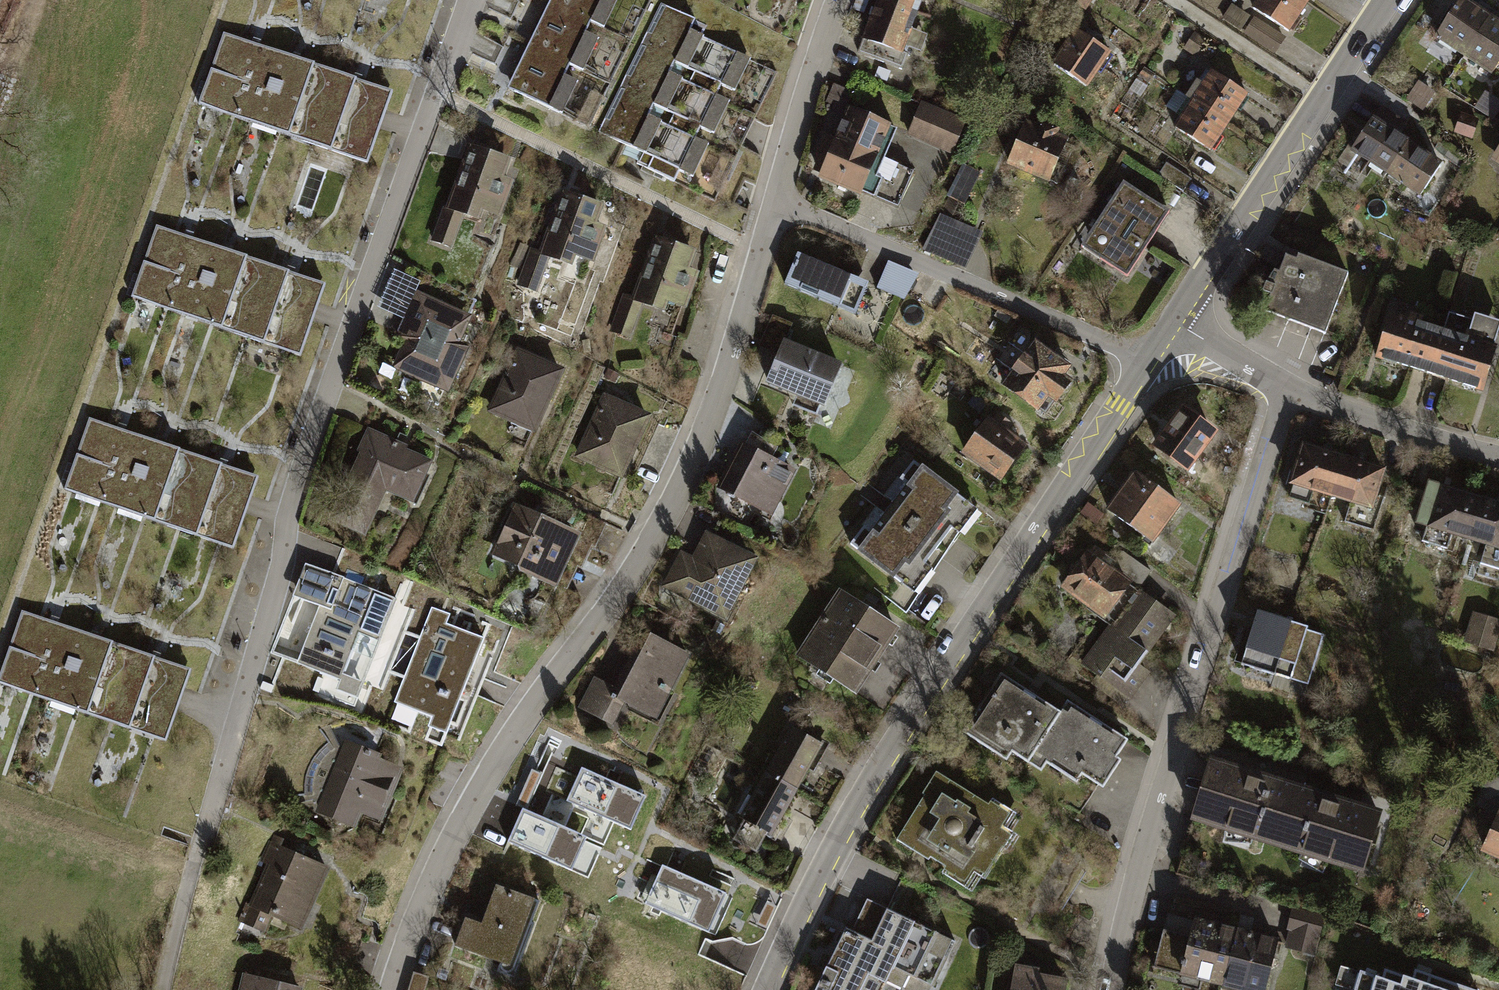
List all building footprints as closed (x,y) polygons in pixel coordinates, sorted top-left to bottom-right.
[(662,4),(653,0),(562,0),(558,9),(640,48),(662,4)] [(881,0),(877,0),(862,41),(910,58),(925,16),(881,0)] [(925,16),(931,0),(881,0),(925,16)] [(1088,11),(1095,0),(1071,0),(1088,11)] [(1251,11),(1294,38),(1314,8),(1301,0),(1258,0),(1251,11)] [(1314,8),(1319,0),(1301,0),(1314,8)] [(1466,62),(1493,21),(1464,2),(1438,44),(1466,62)] [(1232,6),(1224,17),(1244,30),(1252,18),(1232,6)] [(619,93),(640,48),(558,9),(536,53),(619,93)] [(648,54),(700,79),(722,33),(670,9),(648,54)] [(1255,20),(1246,34),(1278,55),(1287,40),(1255,20)] [(1498,72),(1498,25),(1493,21),(1466,62),(1494,80),(1498,72)] [(1121,57),(1079,30),(1054,69),(1096,96),(1121,57)] [(700,79),(746,101),(767,55),(722,33),(700,79)] [(1205,41),(1194,34),(1185,47),(1196,54),(1205,41)] [(252,49),(232,42),(208,111),(278,134),(302,66),(295,63),(252,49)] [(597,137),(619,93),(536,53),(515,97),(597,137)] [(627,98),(679,123),(700,79),(648,54),(627,98)] [(353,83),(302,66),(278,134),(330,152),(353,83)] [(1199,80),(1187,98),(1237,130),(1257,99),(1214,72),(1205,84),(1199,80)] [(746,101),(700,79),(679,123),(747,155),(768,111),(746,101)] [(358,85),(353,83),(330,152),(377,168),(401,100),(358,85)] [(1426,114),(1439,95),(1422,84),(1409,102),(1426,114)] [(1486,91),(1475,107),(1491,118),(1498,106),(1498,99),(1486,91)] [(606,143),(658,167),(679,123),(627,98),(606,143)] [(1183,119),(1175,132),(1218,160),(1237,130),(1187,98),(1177,114),(1183,119)] [(971,124),(926,106),(912,139),(957,157),(971,124)] [(837,139),(886,160),(899,130),(849,109),(837,139)] [(1389,179),(1413,145),(1404,138),(1411,128),(1387,111),(1355,156),(1389,179)] [(1477,120),(1460,115),(1455,131),(1472,136),(1477,120)] [(747,155),(679,123),(658,167),(726,199),(747,155)] [(1078,146),(1035,127),(1016,170),(1059,189),(1078,146)] [(1166,133),(1156,127),(1149,138),(1158,144),(1166,133)] [(886,160),(837,139),(826,135),(809,175),(898,213),(915,172),(886,160)] [(1423,203),(1447,168),(1413,145),(1389,179),(1423,203)] [(519,168),(474,150),(435,249),(453,256),(466,224),(486,232),(490,222),(508,229),(523,190),(512,186),(519,168)] [(1190,180),(1165,164),(1158,175),(1183,191),(1190,180)] [(982,175),(965,167),(948,204),(965,212),(982,175)] [(1172,217),(1131,192),(1094,253),(1135,278),(1172,217)] [(611,212),(564,196),(542,256),(533,252),(520,290),(540,297),(550,267),(578,277),(582,266),(599,272),(612,235),(604,232),(611,212)] [(939,218),(925,251),(961,266),(975,233),(939,218)] [(187,236),(158,226),(134,295),(205,318),(228,250),(224,248),(187,236)] [(705,258),(658,242),(637,302),(626,298),(614,332),(635,340),(644,312),(673,322),(677,312),(695,319),(708,282),(698,278),(705,258)] [(280,267),(228,250),(205,318),(256,336),(280,267)] [(1325,333),(1349,273),(1298,255),(1297,260),(1286,256),(1280,272),(1275,270),(1266,283),(1263,290),(1272,293),(1265,311),(1325,333)] [(872,288),(801,259),(789,289),(860,318),(872,288)] [(917,275),(889,264),(879,290),(908,301),(917,275)] [(288,270),(280,267),(256,336),(304,352),(327,283),(288,270)] [(419,281),(394,269),(377,306),(403,318),(419,281)] [(480,323),(420,296),(399,342),(409,346),(396,375),(459,403),(479,357),(467,351),(480,323)] [(1482,390),(1495,348),(1493,348),(1480,344),(1482,338),(1470,335),(1474,320),(1473,320),(1449,312),(1443,332),(1430,373),(1482,390)] [(1473,320),(1474,320),(1470,335),(1482,338),(1480,344),(1493,348),(1498,329),(1498,321),(1475,314),(1473,320)] [(1430,373),(1443,332),(1420,325),(1422,320),(1406,315),(1404,320),(1390,315),(1377,357),(1413,368),(1430,373)] [(790,345),(797,328),(774,318),(772,322),(762,348),(785,357),(790,345)] [(790,345),(785,357),(772,389),(833,413),(851,370),(790,345)] [(1082,377),(1043,349),(1013,392),(1051,419),(1060,407),(1068,413),(1082,393),(1075,388),(1082,377)] [(541,438),(571,375),(520,350),(489,413),(541,438)] [(621,477),(648,412),(605,394),(578,459),(621,477)] [(1214,432),(1178,404),(1150,442),(1186,469),(1214,432)] [(121,427),(88,416),(64,485),(136,509),(160,441),(121,427)] [(1036,451),(997,423),(969,460),(1008,489),(1036,451)] [(424,511),(442,469),(411,456),(414,450),(372,432),(352,480),(424,511)] [(163,442),(160,441),(136,509),(187,527),(211,458),(163,442)] [(798,474),(744,445),(720,490),(774,519),(798,474)] [(1332,495),(1343,457),(1304,445),(1292,483),(1293,483),(1289,497),(1309,503),(1313,489),(1332,495)] [(1375,495),(1383,470),(1343,457),(1332,495),(1351,501),(1345,522),(1374,531),(1384,498),(1375,495)] [(224,463),(211,458),(187,527),(234,544),(258,475),(224,463)] [(1176,502),(1132,468),(1103,507),(1148,540),(1176,502)] [(968,503),(928,472),(914,491),(920,496),(886,540),(880,535),(863,557),(903,588),(913,575),(921,581),(962,526),(955,520),(968,503)] [(1470,538),(1481,500),(1430,485),(1419,522),(1427,524),(1422,540),(1446,548),(1451,532),(1470,538)] [(1481,500),(1470,538),(1488,543),(1481,563),(1498,568),(1498,506),(1481,500)] [(583,539),(516,507),(492,558),(559,590),(583,539)] [(765,562),(710,534),(696,561),(683,554),(663,591),(686,603),(689,596),(735,620),(765,562)] [(1114,563),(1094,548),(1065,587),(1114,623),(1138,590),(1109,570),(1114,563)] [(331,611),(319,607),(296,663),(361,689),(397,600),(344,579),(331,611)] [(1138,590),(1114,623),(1084,663),(1130,696),(1148,672),(1137,664),(1173,616),(1138,590)] [(903,633),(841,592),(797,658),(860,699),(903,633)] [(1324,632),(1258,611),(1241,663),(1275,674),(1280,660),(1312,670),(1324,632)] [(53,622),(24,612),(1,680),(70,704),(93,635),(90,634),(53,622)] [(1474,613),(1465,641),(1493,650),(1498,630),(1498,621),(1474,613)] [(484,639),(427,616),(393,702),(450,725),(484,639)] [(145,653),(93,635),(70,704),(121,722),(145,653)] [(698,662),(648,636),(621,689),(595,676),(577,711),(615,730),(626,707),(665,727),(698,662)] [(155,657),(145,653),(121,722),(168,738),(192,669),(155,657)] [(1034,769),(1068,716),(1029,691),(1004,675),(970,728),(980,735),(976,741),(1017,767),(1021,761),(1034,769)] [(1068,716),(1034,769),(1047,777),(1053,768),(1086,790),(1092,781),(1109,793),(1127,765),(1122,762),(1132,746),(1094,722),(1073,708),(1068,716)] [(320,802),(316,810),(354,825),(360,811),(381,819),(402,765),(380,757),(381,753),(344,739),(341,746),(337,745),(328,725),(320,729),(328,743),(319,750),(312,760),(306,776),(305,785),(304,794),(292,795),(293,804),(313,800),(320,802)] [(763,770),(801,792),(828,746),(795,727),(783,749),(777,746),(763,770)] [(1385,813),(1212,759),(1193,821),(1365,876),(1385,813)] [(580,768),(566,802),(630,830),(645,796),(580,768)] [(801,792),(763,770),(736,817),(774,838),(801,792)] [(1018,821),(939,774),(899,840),(976,886),(982,875),(992,882),(1018,840),(1010,835),(1018,821)] [(523,809),(509,842),(573,870),(588,837),(523,809)] [(1486,849),(1498,855),(1498,819),(1486,849)] [(305,929),(328,867),(279,849),(283,838),(269,833),(235,923),(267,934),(273,917),(305,929)] [(663,866),(646,903),(709,932),(726,894),(663,866)] [(492,930),(474,923),(463,954),(522,975),(546,906),(506,892),(492,930)] [(868,899),(853,931),(847,928),(817,989),(903,989),(911,975),(933,985),(954,941),(868,899)] [(1290,952),(1318,958),(1328,921),(1293,912),(1288,932),(1295,934),(1290,952)] [(1232,931),(1167,915),(1152,977),(1206,989),(1217,989),(1232,931)] [(1217,989),(1268,989),(1280,943),(1232,931),(1217,989)] [(1013,966),(1010,989),(1069,989),(1071,979),(1041,975),(1042,970),(1013,966)] [(307,980),(254,970),(251,989),(306,989),(307,980)] [(1424,976),(1421,985),(1393,977),(1391,986),(1368,980),(1365,989),(1469,989),(1424,976)]
